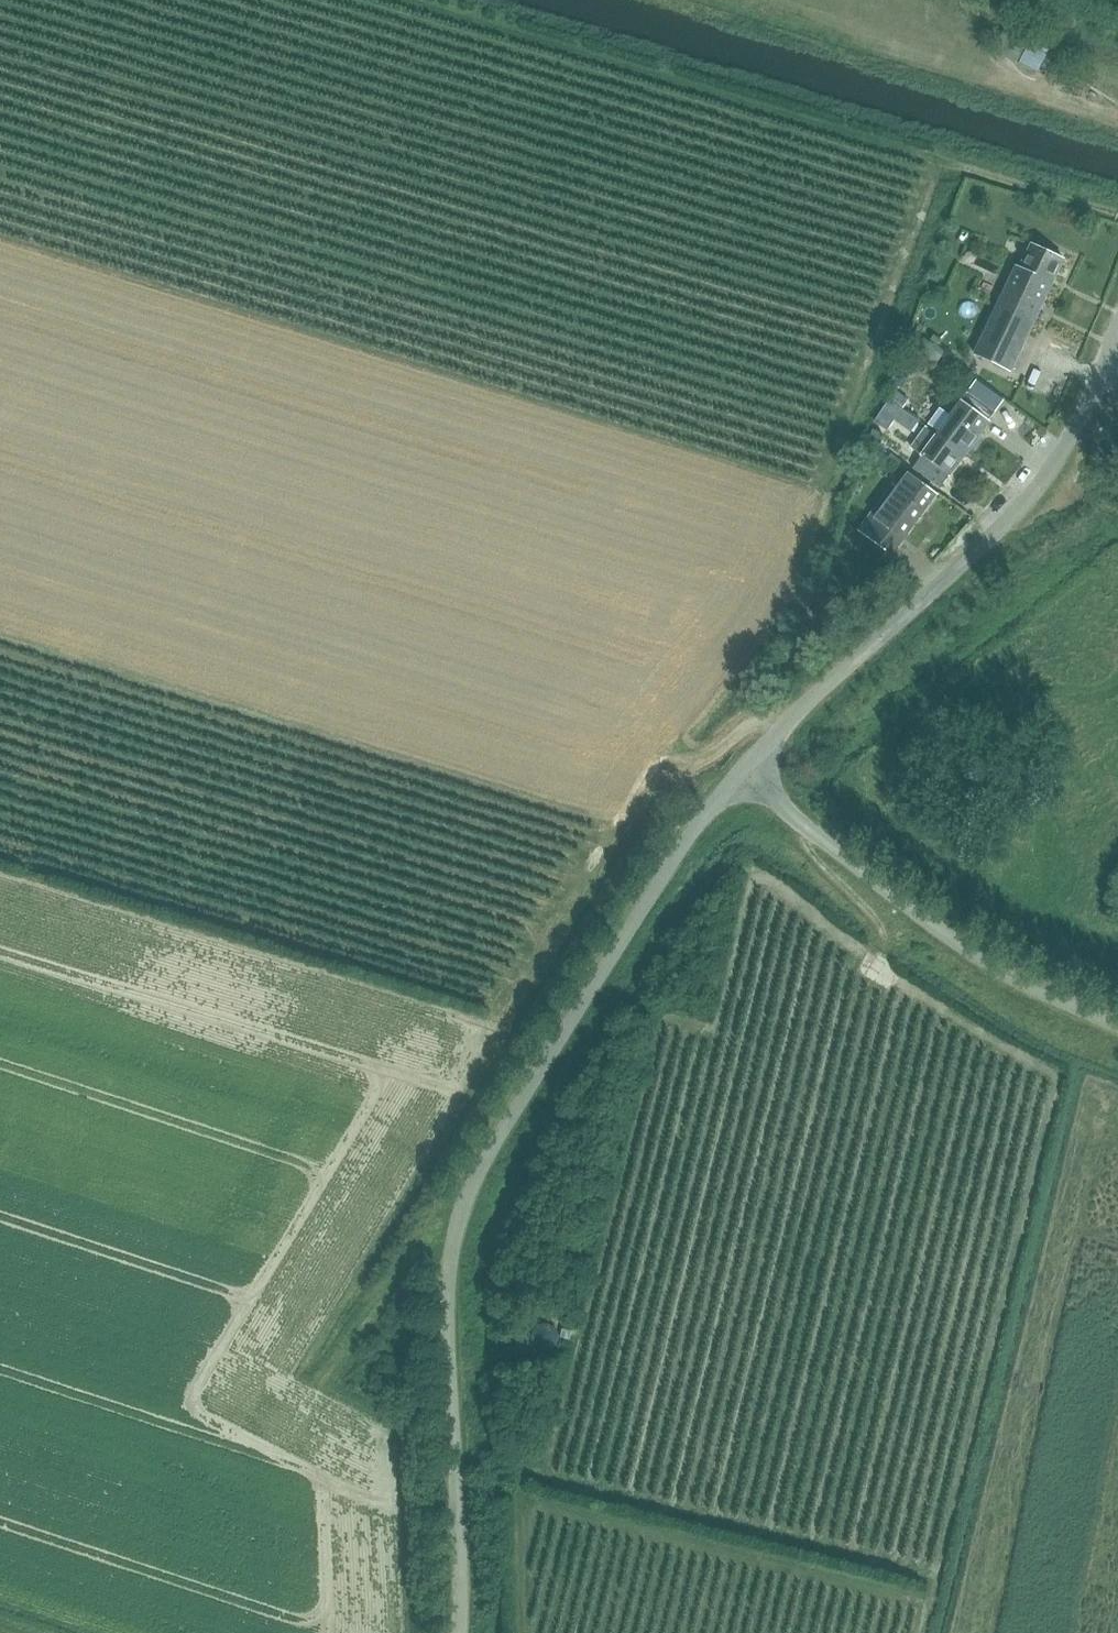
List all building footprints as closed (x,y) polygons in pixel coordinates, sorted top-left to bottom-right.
[(1050,51),(1032,41),(1021,62),(1039,73),(1050,51)] [(1011,371),(1042,307),(1064,260),(1032,245),(1021,269),(1017,267),(975,354),(1011,371)] [(898,363),(891,384),(906,389),(913,369),(898,363)] [(895,389),(889,397),(904,408),(910,400),(895,389)] [(894,421),(901,410),(889,402),(882,413),(894,421)] [(966,455),(981,435),(980,434),(989,422),(962,402),(944,426),(934,418),(927,427),(938,435),(966,455)] [(951,477),(966,456),(927,428),(912,448),(922,456),(914,468),(941,488),(950,476),(951,477)] [(878,446),(882,434),(875,431),(870,443),(878,446)] [(892,557),(935,497),(935,496),(907,476),(863,537),(892,557)] [(775,661),(765,676),(775,683),(786,669),(775,661)]
